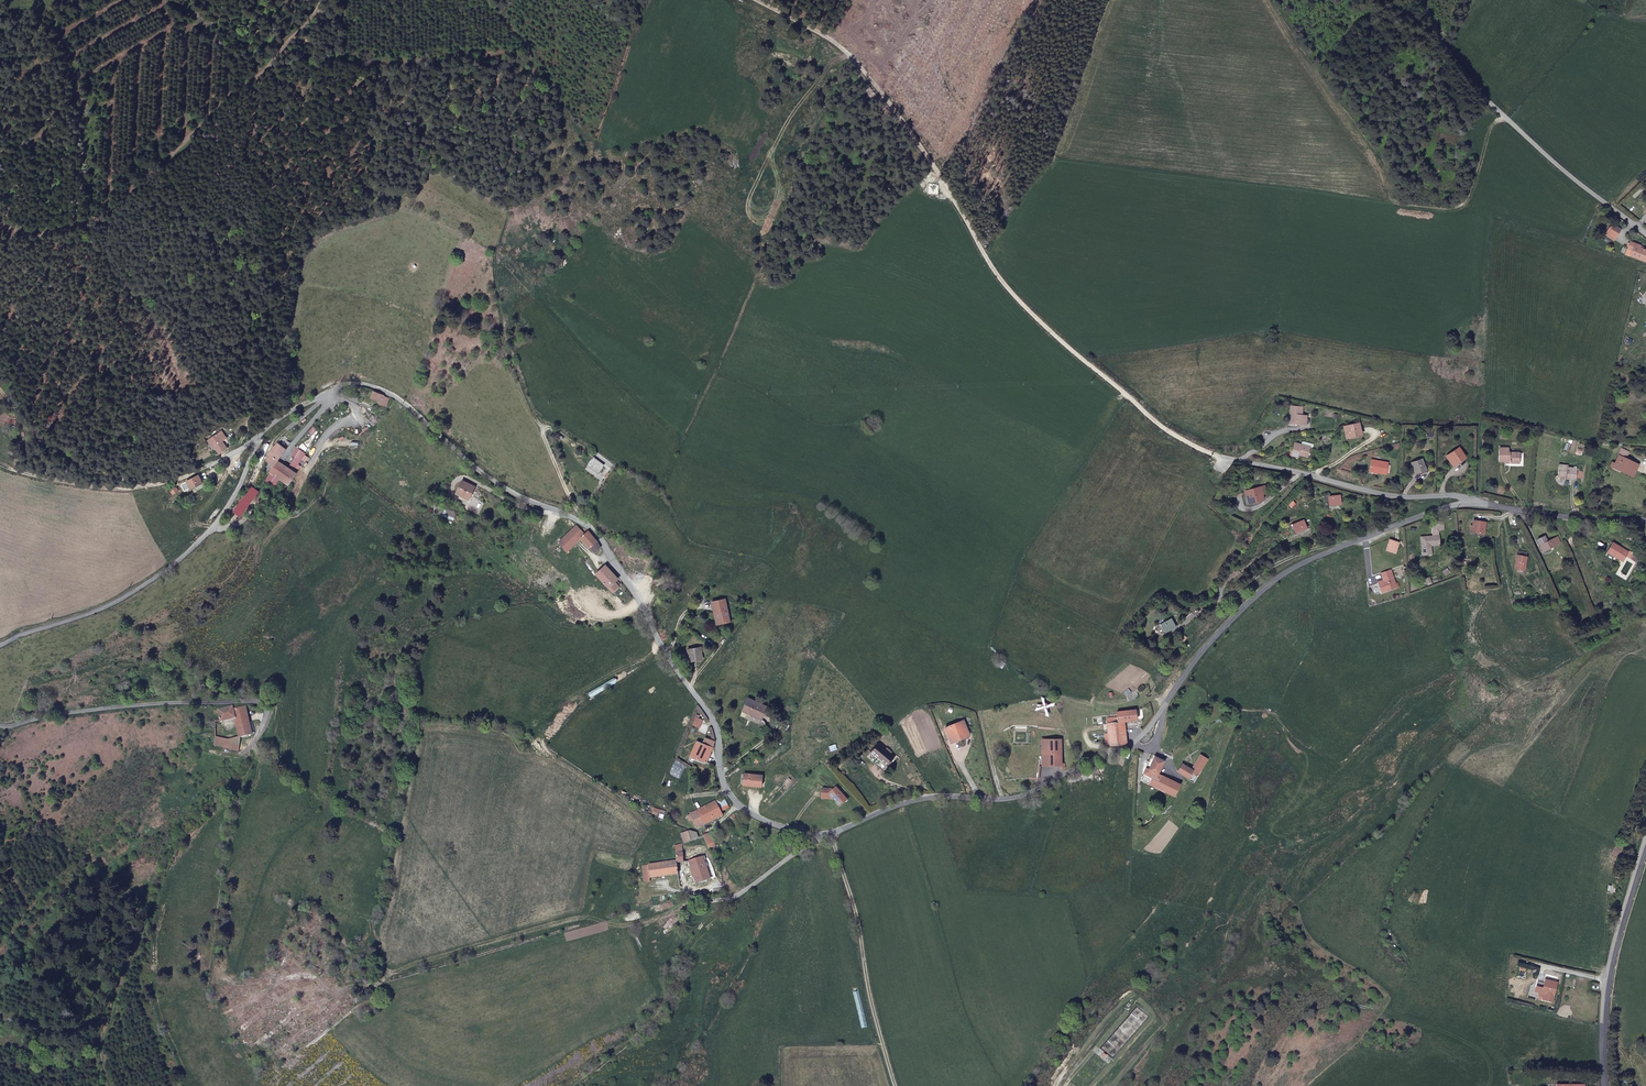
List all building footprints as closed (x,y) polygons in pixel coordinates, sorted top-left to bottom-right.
[(1603,222),(1599,231),(1606,234),(1610,225),(1603,222)] [(1618,244),(1618,245),(1623,246),(1621,252),(1638,257),(1641,246),(1630,243),(1631,241),(1629,241),(1621,239),(1619,238),(1618,244)] [(382,409),(384,401),(378,399),(378,398),(369,395),(367,402),(377,404),(376,408),(382,409)] [(1306,409),(1293,408),(1293,416),(1294,416),(1294,421),(1292,421),(1292,426),(1297,427),(1299,428),(1301,426),(1304,425),(1304,428),(1309,428),(1310,418),(1305,418),(1306,409)] [(1359,434),(1361,433),(1359,427),(1346,430),(1348,442),(1353,440),(1360,438),(1359,434)] [(229,436),(224,428),(210,438),(215,445),(218,443),(223,450),(230,446),(225,438),(229,436)] [(1362,432),(1361,433),(1359,434),(1360,438),(1353,440),(1354,442),(1364,439),(1362,432)] [(291,445),(281,438),(277,445),(287,452),(291,445)] [(290,484),(293,479),(297,472),(295,471),(292,469),(281,463),(287,452),(277,445),(268,457),(271,459),(269,461),(268,465),(273,468),(264,484),(269,487),(274,489),(281,478),(290,484)] [(1313,449),(1304,447),(1297,445),(1294,457),(1300,459),(1300,457),(1301,455),(1310,458),(1313,449)] [(307,451),(298,446),(293,455),(296,457),(301,461),(307,451)] [(1458,455),(1448,461),(1453,469),(1463,462),(1458,455)] [(1507,460),(1508,456),(1498,455),(1498,469),(1507,469),(1508,471),(1510,471),(1511,469),(1518,470),(1518,461),(1507,460)] [(604,462),(596,456),(591,463),(599,470),(604,462)] [(301,461),(296,457),(292,469),(295,471),(301,461)] [(1422,463),(1412,467),(1414,477),(1425,474),(1422,463)] [(1385,477),(1386,469),(1386,466),(1370,464),(1368,476),(1372,476),(1372,475),(1377,475),(1376,477),(1384,478),(1385,477)] [(1633,481),(1634,475),(1613,468),(1611,474),(1614,474),(1612,480),(1620,482),(1620,485),(1629,487),(1631,480),(1633,481)] [(1566,477),(1566,475),(1558,474),(1556,485),(1565,486),(1564,489),(1574,490),(1575,478),(1566,477)] [(191,480),(195,487),(202,482),(198,475),(191,480)] [(458,483),(455,496),(469,501),(473,488),(458,483)] [(1263,484),(1246,490),(1250,501),(1260,497),(1258,492),(1265,490),(1263,484)] [(1225,498),(1244,491),(1242,485),(1223,491),(1225,498)] [(258,494),(250,489),(234,515),(242,520),(258,494)] [(1250,501),(1246,490),(1244,491),(1248,504),(1261,500),(1260,497),(1250,501)] [(1332,499),(1319,501),(1321,510),(1333,508),(1332,499)] [(1439,531),(1439,525),(1438,525),(1438,523),(1433,523),(1433,527),(1430,527),(1430,538),(1420,538),(1420,556),(1428,556),(1429,546),(1437,547),(1437,534),(1437,531),(1439,531)] [(1473,523),(1471,529),(1473,529),(1472,535),(1483,537),(1485,525),(1473,523)] [(598,543),(589,532),(585,536),(577,527),(559,544),(567,553),(581,539),(595,555),(601,548),(598,543)] [(1297,535),(1294,527),(1285,530),(1286,532),(1288,538),(1297,535)] [(1470,528),(1468,536),(1482,540),(1483,537),(1472,535),(1473,529),(1471,529),(1470,528)] [(1538,553),(1557,546),(1554,539),(1543,543),(1541,538),(1534,540),(1538,553)] [(1613,545),(1607,554),(1622,564),(1627,558),(1637,565),(1639,562),(1629,555),(1613,545)] [(1513,558),(1510,570),(1521,572),(1523,559),(1522,559),(1522,554),(1514,553),(1513,558)] [(1634,567),(1627,562),(1619,576),(1626,580),(1634,567)] [(607,567),(599,576),(610,589),(619,581),(607,567)] [(1391,570),(1381,573),(1384,580),(1379,582),(1382,593),(1397,588),(1391,570)] [(619,581),(610,589),(615,593),(623,586),(619,581)] [(724,600),(710,602),(713,614),(715,614),(717,625),(729,623),(724,600)] [(1177,625),(1167,630),(1171,637),(1180,632),(1177,625)] [(703,649),(691,651),(693,659),(701,658),(701,659),(705,659),(703,649)] [(1139,688),(1138,686),(1136,689),(1135,689),(1129,695),(1128,695),(1126,696),(1128,701),(1132,700),(1138,690),(1139,688)] [(764,722),(769,709),(751,700),(745,714),(764,722)] [(251,734),(247,707),(234,709),(233,705),(212,708),(213,713),(219,712),(220,720),(234,718),(237,736),(251,734)] [(1134,720),(1134,709),(1114,711),(1114,717),(1115,722),(1105,723),(1107,745),(1125,744),(1122,721),(1134,720)] [(945,727),(951,742),(967,736),(966,732),(969,730),(964,720),(945,727)] [(705,760),(713,746),(713,742),(704,737),(701,743),(696,740),(689,754),(705,760)] [(1060,766),(1061,739),(1043,739),(1042,763),(1042,765),(1060,766)] [(878,743),(871,751),(887,766),(894,758),(878,743)] [(1028,776),(1037,777),(1040,757),(1032,756),(1028,776)] [(1165,760),(1156,756),(1149,770),(1157,773),(1152,784),(1174,797),(1181,784),(1160,774),(1165,760)] [(1193,779),(1190,778),(1189,779),(1195,782),(1207,762),(1199,758),(1193,769),(1197,771),(1193,779)] [(1180,773),(1186,776),(1190,778),(1193,779),(1197,771),(1193,769),(1184,765),(1180,773)] [(1157,773),(1149,770),(1148,770),(1143,781),(1151,786),(1152,784),(1157,773)] [(744,775),(743,780),(743,786),(761,788),(762,777),(744,775)] [(844,802),(846,799),(836,789),(834,791),(823,790),(823,800),(833,800),(836,803),(844,802)] [(724,811),(728,807),(731,806),(725,797),(722,798),(722,796),(699,809),(707,822),(724,811)] [(662,810),(655,808),(652,816),(659,818),(662,810)] [(699,809),(689,814),(693,820),(695,820),(699,827),(707,822),(699,809)] [(684,842),(702,837),(700,832),(692,829),(682,833),(684,842)] [(706,835),(712,848),(718,846),(717,843),(719,842),(718,838),(715,832),(710,834),(706,835)] [(689,859),(697,880),(712,875),(703,854),(689,859)] [(650,877),(677,873),(677,860),(649,864),(650,877)] [(650,877),(649,864),(641,865),(643,882),(651,882),(650,877)] [(1541,982),(1527,980),(1526,994),(1528,994),(1527,1000),(1538,1002),(1541,982)]
